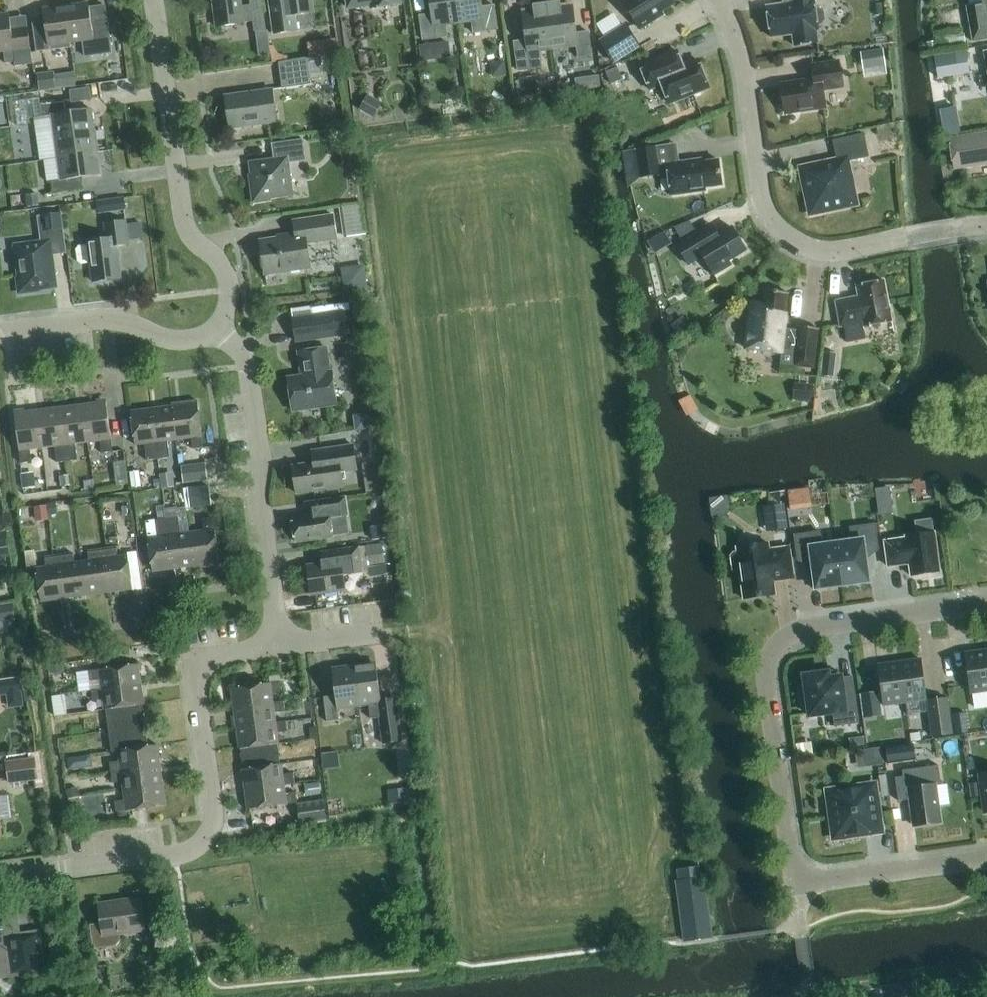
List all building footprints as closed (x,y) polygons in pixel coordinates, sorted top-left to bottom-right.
[(244,21),(252,20),(254,31),(266,29),(263,10),(251,12),(250,4),(242,5),(241,0),(212,0),(216,26),(244,22),(244,21)] [(274,34),(297,31),(295,15),(313,12),(311,0),(269,0),(274,34)] [(458,23),(455,0),(430,0),(432,14),(419,15),(423,39),(447,36),(445,25),(458,23)] [(458,23),(471,21),(473,32),(497,29),(494,5),(481,7),(480,0),(455,0),(458,23)] [(640,28),(654,19),(652,16),(674,3),(672,0),(625,0),(623,1),(640,28)] [(784,3),(766,6),(771,37),(792,34),(794,46),(818,42),(816,30),(818,30),(817,25),(821,23),(824,20),(822,11),(819,9),(815,8),(814,0),(787,0),(784,3)] [(970,6),(966,6),(972,42),(986,39),(986,0),(969,0),(970,6)] [(559,2),(546,4),(553,49),(576,46),(578,57),(591,56),(588,31),(576,33),(572,5),(559,6),(559,2)] [(89,3),(66,6),(71,42),(83,40),(85,56),(111,53),(107,19),(91,21),(89,3)] [(553,49),(546,4),(534,6),(535,10),(522,11),(526,40),(514,41),(518,70),(542,67),(539,51),(553,49)] [(48,45),(71,42),(66,6),(43,9),(45,21),(32,22),(36,52),(49,50),(48,45)] [(602,32),(620,23),(614,11),(596,20),(602,32)] [(0,15),(0,52),(4,51),(5,63),(14,62),(15,66),(33,64),(28,28),(11,30),(9,13),(0,15)] [(626,22),(599,39),(614,63),(640,46),(626,22)] [(316,39),(317,54),(337,51),(335,37),(316,39)] [(936,41),(926,43),(928,51),(937,49),(936,41)] [(435,43),(420,44),(422,59),(437,57),(435,43)] [(883,49),(860,52),(862,68),(885,65),(883,49)] [(640,65),(647,81),(650,90),(663,85),(669,103),(709,88),(697,59),(680,66),(674,51),(640,65)] [(967,53),(935,58),(938,77),(970,72),(967,53)] [(307,59),(279,62),(282,87),(310,83),(307,59)] [(492,77),(507,75),(504,60),(490,62),(492,77)] [(785,113),(825,106),(823,89),(843,86),(839,62),(811,66),(813,80),(780,85),(785,113)] [(617,66),(606,71),(611,82),(622,78),(617,66)] [(53,71),(38,73),(39,89),(55,87),(53,71)] [(518,78),(521,95),(538,92),(535,75),(518,78)] [(81,99),(79,86),(67,88),(68,99),(71,98),(72,101),(81,99)] [(225,96),(230,128),(276,122),(272,89),(225,96)] [(384,100),(368,90),(358,108),(374,117),(384,100)] [(52,115),(58,158),(97,152),(91,109),(65,112),(64,100),(68,100),(67,92),(40,96),(43,116),(52,115)] [(946,109),(947,129),(965,128),(963,108),(946,109)] [(948,137),(954,170),(986,165),(986,131),(948,137)] [(848,161),(869,157),(864,133),(832,140),(837,160),(800,167),(810,214),(857,204),(848,161)] [(253,185),(251,186),(253,203),(270,200),(270,198),(293,195),(288,163),(306,161),(303,139),(271,143),(274,159),(250,162),(253,185)] [(657,145),(635,148),(639,177),(661,174),(657,145)] [(100,174),(97,152),(58,158),(61,179),(52,181),(54,193),(76,190),(74,178),(100,174)] [(671,195),(705,190),(705,187),(722,185),(718,160),(701,162),(701,159),(666,163),(671,195)] [(39,205),(38,193),(26,195),(28,207),(39,205)] [(344,237),(366,234),(361,204),(339,207),(344,237)] [(37,214),(41,242),(31,243),(32,246),(16,248),(19,276),(18,276),(20,293),(39,290),(39,288),(51,287),(49,270),(53,269),(51,253),(67,250),(61,211),(37,214)] [(296,235),(260,241),(265,274),(311,268),(307,243),(337,239),(333,215),(293,221),(296,235)] [(87,241),(88,245),(79,246),(76,249),(77,261),(80,264),(90,263),(93,281),(121,278),(117,246),(129,244),(126,220),(105,223),(107,239),(87,241)] [(732,227),(719,235),(712,223),(676,245),(688,264),(702,255),(714,275),(730,265),(727,260),(746,249),(732,227)] [(351,268),(348,284),(364,286),(366,270),(351,268)] [(840,327),(844,326),(847,343),(866,339),(864,326),(892,321),(884,280),(856,286),(858,296),(835,301),(840,327)] [(814,368),(818,328),(798,326),(798,330),(784,328),(788,293),(764,290),(763,304),(751,302),(749,320),(746,322),(744,326),(745,330),(747,333),(746,348),(781,352),(782,351),(795,352),(794,366),(814,368)] [(345,335),(342,311),(293,318),(297,342),(345,335)] [(327,347),(303,351),(297,352),(300,375),(288,377),(293,411),(336,404),(332,371),(330,371),(327,347)] [(837,352),(825,351),(822,375),(834,376),(837,352)] [(812,385),(794,383),(792,396),(811,399),(812,385)] [(204,447),(202,436),(198,400),(175,403),(179,439),(191,437),(193,448),(204,447)] [(102,453),(113,451),(106,401),(83,404),(88,442),(100,440),(102,453)] [(179,439),(175,403),(171,403),(171,406),(152,408),(158,458),(169,456),(167,440),(179,439)] [(88,442),(83,404),(61,407),(67,461),(78,460),(76,444),(88,442)] [(67,461),(61,407),(38,410),(43,448),(55,446),(57,463),(67,461)] [(158,458),(152,408),(131,411),(135,445),(145,443),(147,459),(158,458)] [(43,448),(38,410),(15,413),(21,463),(32,462),(30,449),(43,448)] [(362,411),(362,428),(377,428),(377,411),(362,411)] [(313,450),(314,462),(292,465),(296,493),(343,486),(341,472),(357,469),(353,444),(313,450)] [(205,462),(181,465),(183,483),(207,480),(205,462)] [(139,470),(129,471),(131,487),(141,485),(139,470)] [(21,472),(23,488),(35,486),(33,471),(21,472)] [(209,485),(188,487),(190,508),(211,505),(209,485)] [(796,490),(789,491),(791,509),(799,508),(796,490)] [(306,515),(292,517),(296,541),(333,536),(331,524),(341,523),(340,515),(346,515),(348,514),(345,495),(304,501),(306,515)] [(770,519),(784,519),(784,503),(771,503),(770,519)] [(196,567),(192,531),(180,532),(179,517),(167,518),(173,569),(196,567)] [(203,518),(204,530),(192,531),(196,567),(220,564),(215,528),(214,517),(203,518)] [(156,519),(157,535),(149,536),(153,571),(173,569),(167,518),(156,519)] [(851,541),(837,543),(843,585),(871,581),(869,572),(867,572),(864,551),(878,549),(874,524),(849,527),(851,541)] [(377,528),(372,528),(372,533),(373,540),(387,538),(385,527),(377,528)] [(0,531),(0,550),(9,549),(6,530),(0,531)] [(843,585),(837,543),(821,545),(819,532),(794,535),(797,560),(811,558),(814,579),(812,580),(813,589),(843,585)] [(905,536),(905,538),(884,541),(888,566),(909,563),(911,576),(940,572),(934,532),(905,536)] [(382,543),(365,545),(368,566),(385,564),(382,543)] [(736,573),(740,572),(743,599),(775,595),(773,581),(793,578),(788,547),(768,549),(767,543),(736,547),(737,552),(733,553),(730,556),(732,570),(736,573)] [(104,549),(110,592),(133,588),(128,555),(118,556),(117,547),(104,549)] [(360,547),(349,548),(321,552),(323,565),(307,567),(311,592),(345,588),(343,575),(363,572),(360,547)] [(87,595),(110,592),(104,549),(88,551),(89,560),(82,561),(87,595)] [(58,555),(64,598),(87,595),(82,561),(75,562),(73,553),(58,555)] [(41,601),(64,598),(58,555),(45,557),(46,566),(36,568),(41,601)] [(15,619),(12,601),(0,603),(0,621),(15,619)] [(986,691),(986,655),(986,650),(965,653),(970,693),(986,691)] [(921,659),(899,662),(905,702),(926,699),(921,659)] [(883,705),(905,702),(899,662),(878,665),(883,705)] [(91,691),(141,684),(138,664),(99,669),(89,671),(91,691)] [(354,667),(359,704),(369,702),(371,717),(378,716),(382,742),(402,740),(396,697),(381,699),(376,664),(354,667)] [(337,707),(359,704),(354,667),(332,670),(335,695),(324,696),(327,721),(339,720),(337,707)] [(804,676),(806,687),(802,687),(804,705),(808,705),(810,716),(833,713),(835,726),(859,723),(852,675),(829,678),(828,673),(804,676)] [(0,680),(0,696),(6,695),(8,708),(23,706),(20,677),(0,680)] [(234,707),(273,702),(272,693),(282,692),(281,682),(271,683),(231,688),(234,707)] [(141,684),(91,691),(93,700),(103,699),(104,710),(106,709),(143,704),(144,704),(141,684)] [(877,692),(861,694),(864,717),(880,715),(877,692)] [(952,734),(947,698),(927,701),(932,736),(952,734)] [(283,700),(273,702),(234,707),(236,727),(276,722),(275,712),(285,711),(283,700)] [(143,704),(106,709),(108,730),(145,725),(143,704)] [(286,721),(276,722),(236,727),(239,749),(241,749),(278,743),(279,743),(277,733),(288,731),(286,721)] [(145,725),(108,730),(111,751),(148,746),(145,725)] [(319,738),(317,727),(309,728),(310,739),(319,738)] [(865,745),(863,734),(848,737),(849,747),(865,745)] [(241,749),(243,769),(280,764),(278,743),(241,749)] [(888,764),(916,760),(913,743),(885,747),(888,764)] [(148,746),(111,751),(111,752),(118,751),(119,760),(109,762),(111,772),(160,765),(158,744),(148,746)] [(863,767),(883,764),(881,747),(860,750),(863,767)] [(8,782),(38,779),(36,759),(40,758),(39,751),(29,752),(30,757),(6,760),(8,782)] [(282,763),(280,764),(243,769),(242,769),(245,790),(285,785),(295,783),(293,773),(283,774),(282,763)] [(160,765),(111,772),(112,782),(122,781),(123,790),(163,785),(160,765)] [(911,800),(915,827),(941,823),(936,785),(941,784),(938,765),(902,770),(903,777),(896,778),(899,801),(911,800)] [(834,838),(881,831),(875,784),(827,790),(834,838)] [(163,785),(123,790),(125,800),(115,801),(116,812),(126,810),(126,811),(166,805),(163,785)] [(286,793),(285,785),(245,790),(247,809),(287,804),(297,802),(296,792),(286,793)] [(79,787),(65,788),(66,797),(80,795),(79,787)] [(410,801),(409,788),(388,791),(390,804),(410,801)] [(326,819),(324,801),(297,805),(300,823),(326,819)] [(682,923),(684,941),(712,937),(704,877),(700,878),(698,866),(677,869),(679,881),(676,881),(682,923)] [(141,898),(99,904),(101,922),(93,923),(95,941),(101,946),(118,944),(122,938),(122,932),(144,929),(146,938),(161,936),(158,912),(143,914),(141,898)] [(0,979),(11,977),(48,972),(42,929),(21,932),(19,915),(0,918),(0,979)]
